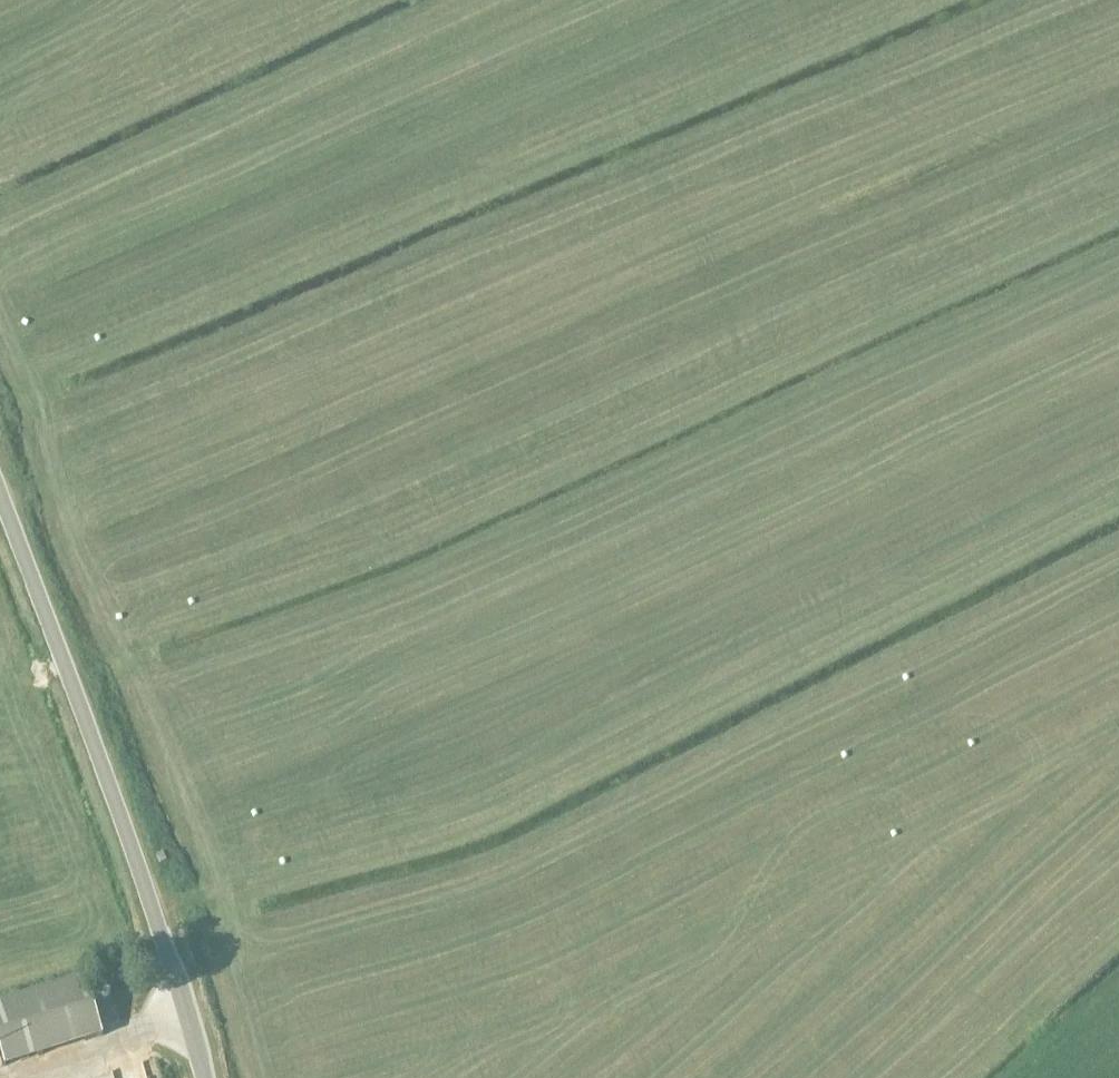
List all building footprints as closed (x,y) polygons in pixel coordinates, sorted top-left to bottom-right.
[(0,1009),(0,1057),(3,1068),(102,1037),(84,982),(0,1009)]
